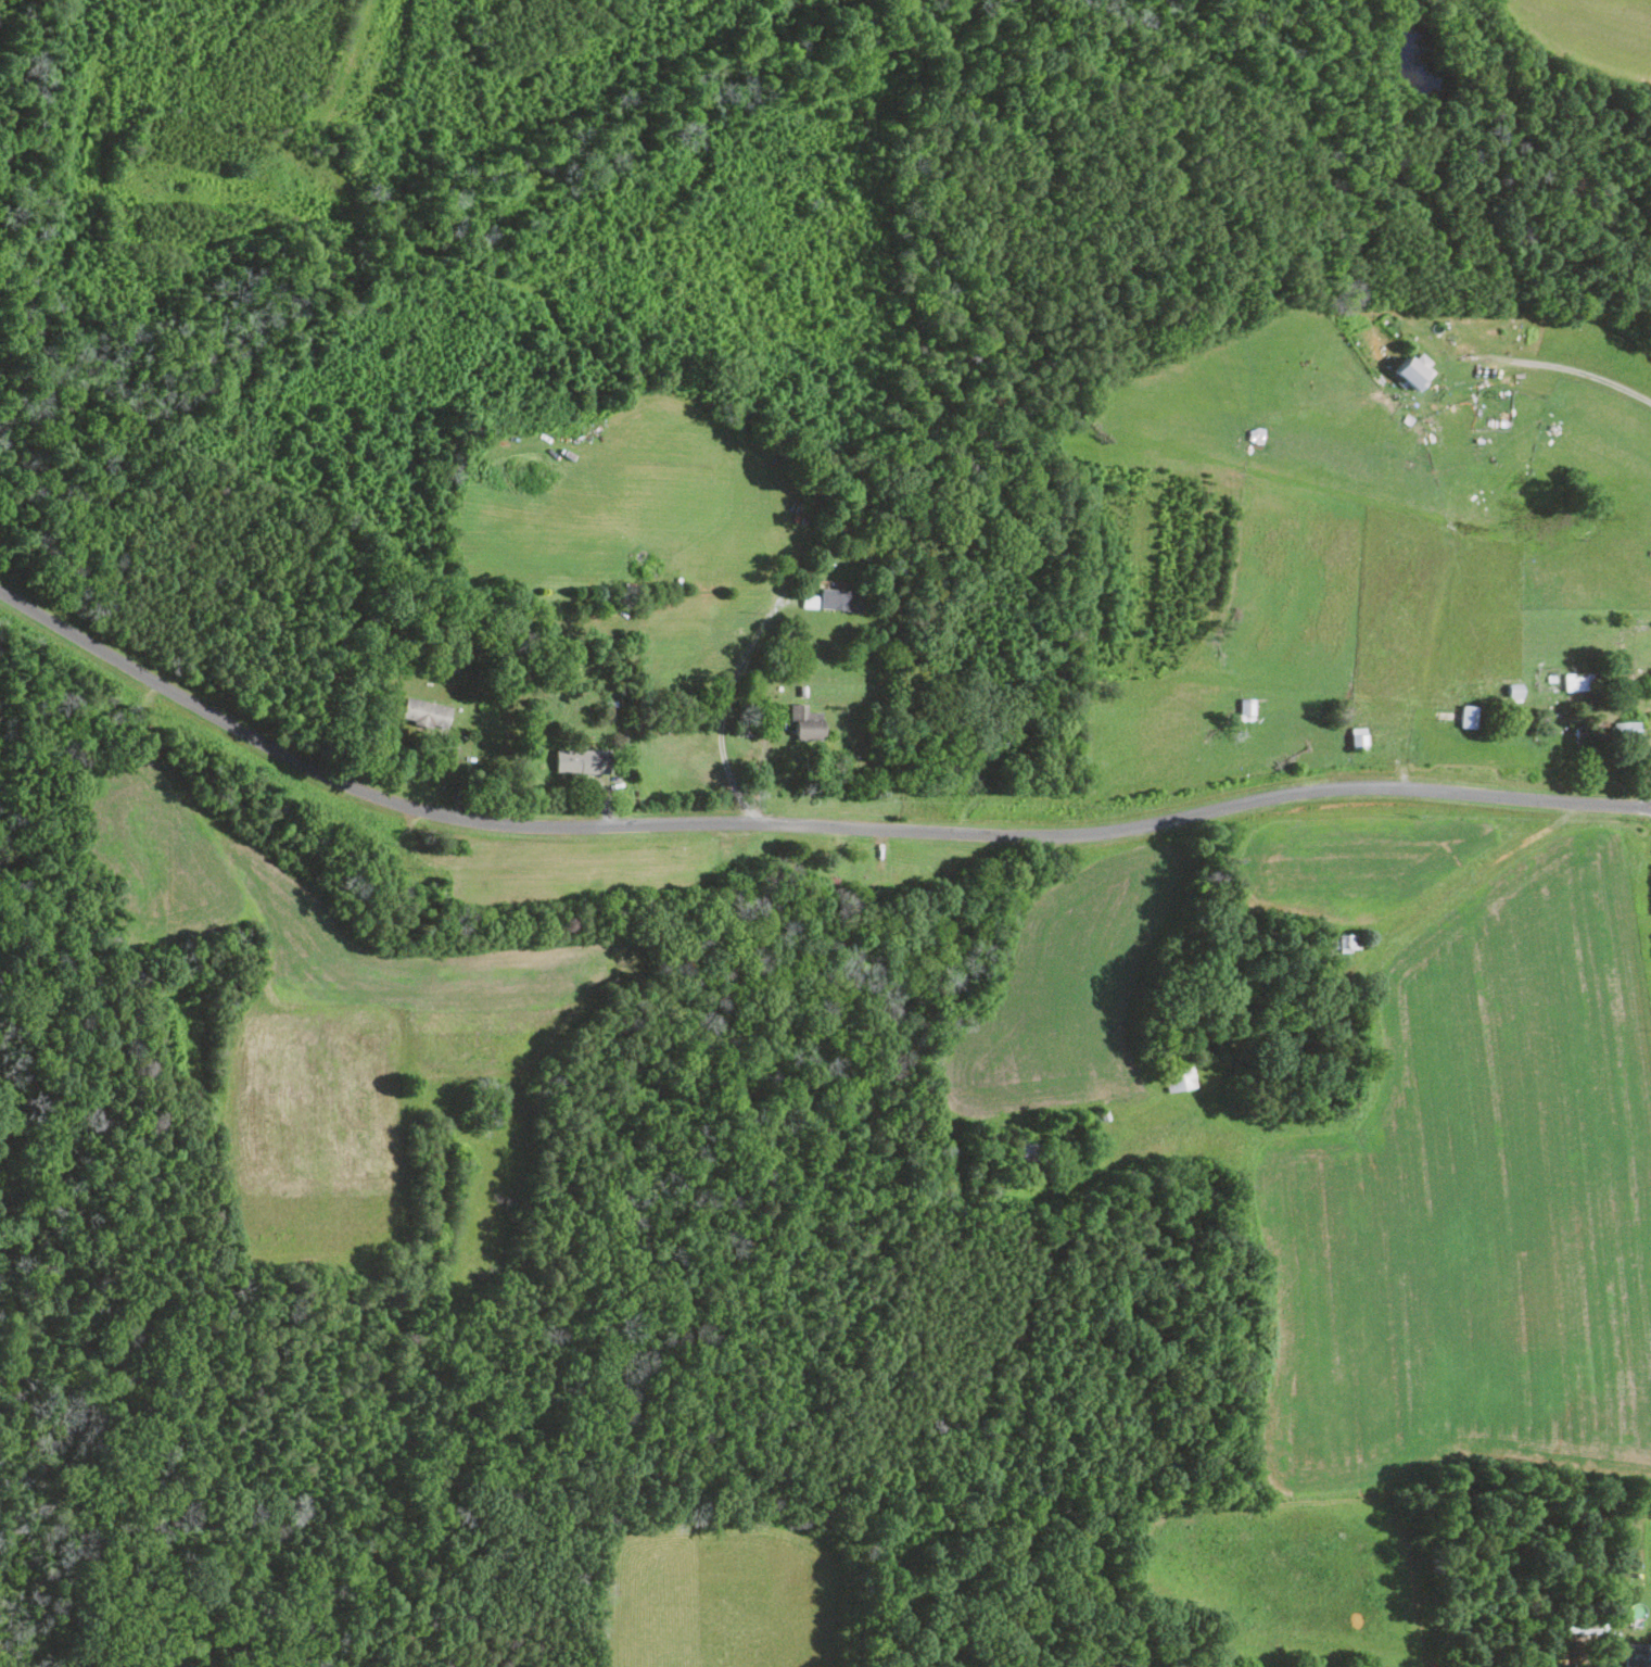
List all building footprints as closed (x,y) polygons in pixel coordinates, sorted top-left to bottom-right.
[(1397,374),(1417,388),(1423,378),(1424,378),(1435,362),(1415,348),(1397,374)] [(820,608),(862,610),(863,590),(821,588),(820,608)] [(1594,689),(1594,672),(1565,673),(1566,690),(1594,689)] [(400,718),(446,729),(451,706),(405,695),(400,718)] [(807,703),(790,703),(790,722),(796,722),(796,738),(823,738),(823,711),(807,711),(807,703)] [(1642,720),(1615,721),(1615,736),(1642,734),(1642,720)] [(1366,726),(1351,727),(1352,747),(1366,747),(1366,726)] [(555,771),(606,772),(607,749),(555,749),(555,771)] [(1629,1666),(1650,1666),(1650,1644),(1626,1643),(1625,1666),(1629,1666)]
